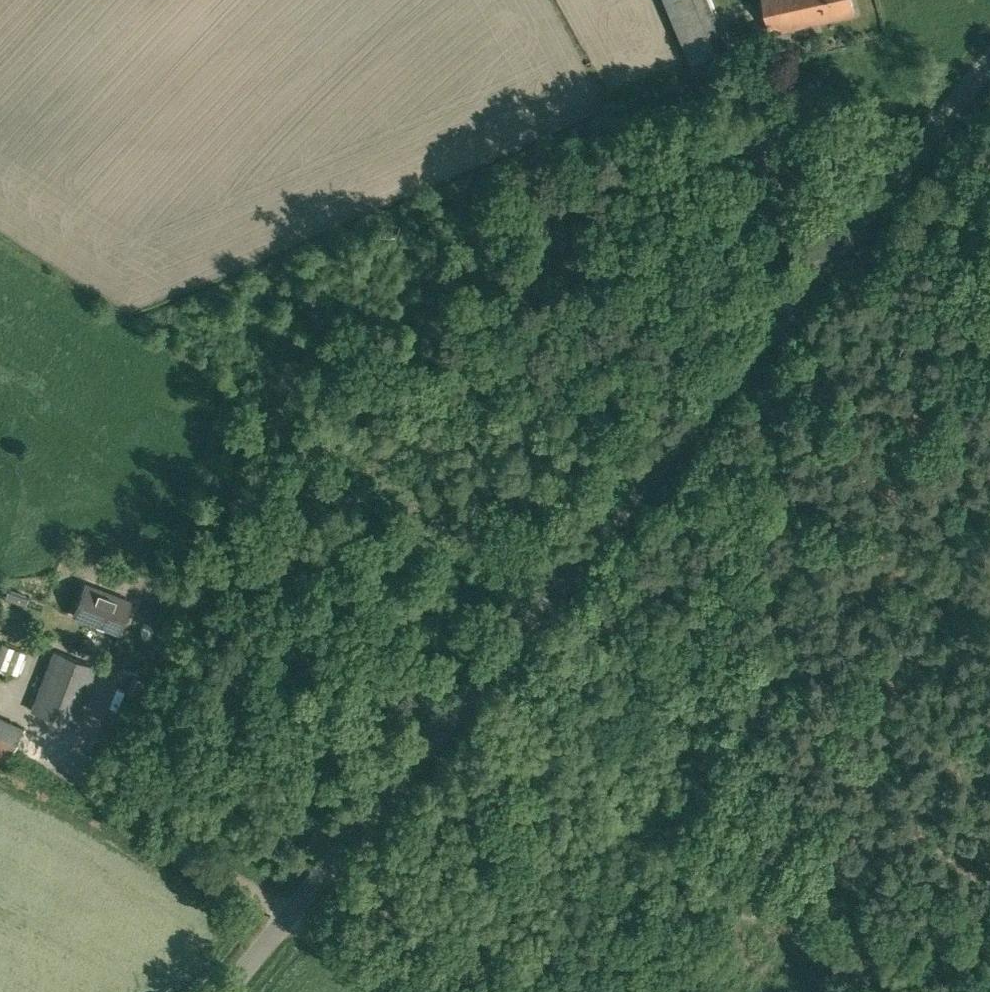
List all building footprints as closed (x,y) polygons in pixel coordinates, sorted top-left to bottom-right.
[(691,61),(729,44),(711,0),(665,0),(691,61)] [(855,12),(852,0),(764,0),(771,30),(855,12)] [(118,630),(130,599),(85,582),(73,613),(118,630)] [(25,678),(33,651),(10,644),(2,671),(25,678)] [(74,725),(98,665),(53,648),(30,708),(74,725)] [(24,726),(0,715),(0,754),(8,757),(24,726)]
